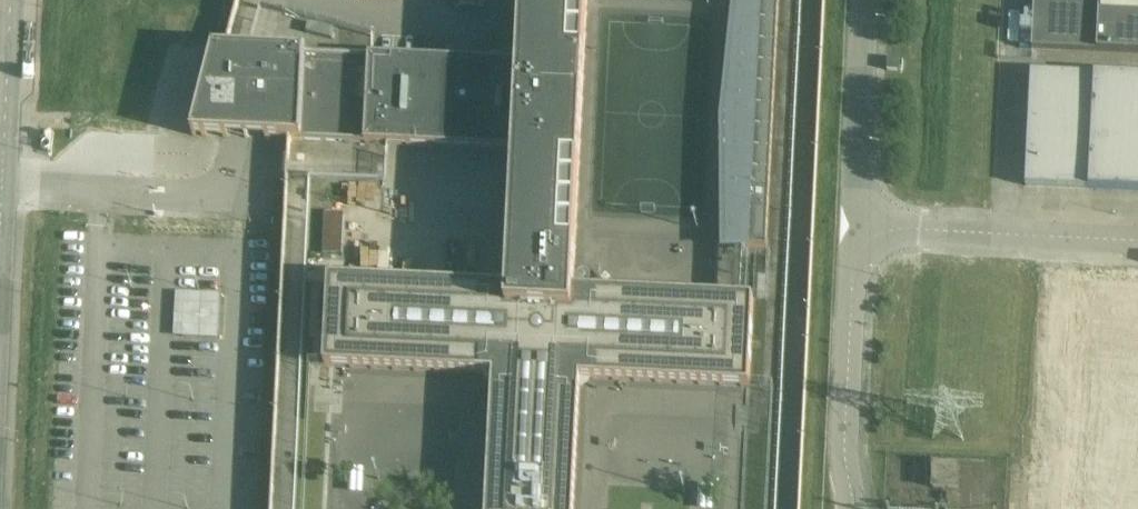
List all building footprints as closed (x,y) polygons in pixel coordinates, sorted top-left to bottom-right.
[(190,139),(300,145),(300,144),(363,147),(363,148),(386,149),(513,155),(506,292),(327,283),(323,370),(492,378),(486,508),(572,508),(579,382),(748,390),(752,306),(752,303),(573,295),(587,0),(522,0),(517,68),(370,61),(367,61),(367,62),(304,59),(304,58),(213,53),(190,139)] [(745,251),(746,251),(747,249),(768,250),(780,0),(740,0),(729,118),(729,250),(745,251)] [(1032,50),(1137,55),(1137,0),(1034,0),(1032,50)] [(902,71),(903,60),(887,59),(887,71),(902,71)] [(1031,72),(1025,187),(1137,192),(1137,77),(1031,72)] [(340,257),(343,216),(325,215),(323,256),(340,257)] [(176,292),(173,337),(217,339),(220,295),(176,292)] [(959,466),(934,465),(933,489),(957,490),(959,466)]
